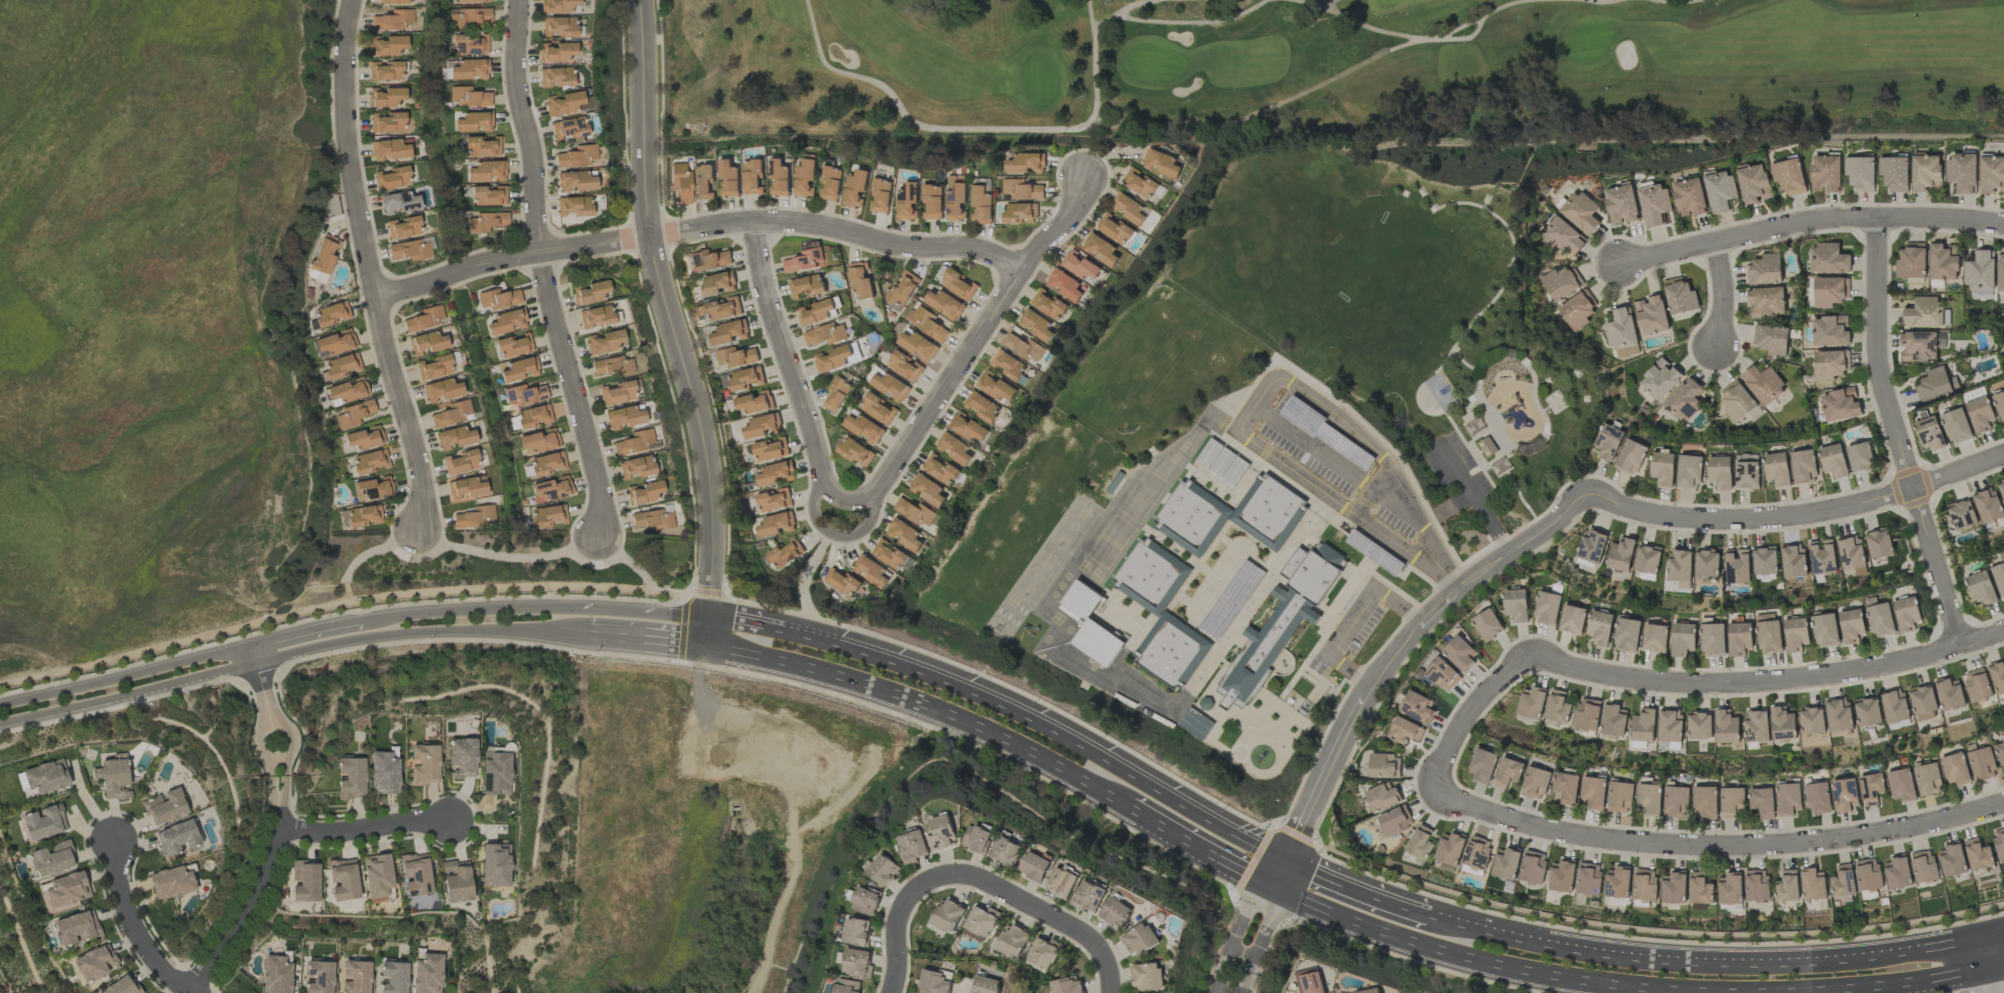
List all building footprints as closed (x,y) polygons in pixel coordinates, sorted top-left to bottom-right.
[(541,13),(571,12),(571,6),(579,6),(579,0),(540,0),(541,13)] [(449,8),(449,25),(490,25),(490,8),(449,8)] [(370,16),(371,30),(404,29),(404,24),(412,24),(412,9),(390,10),(390,15),(370,16)] [(541,17),(542,37),(574,36),(574,17),(541,17)] [(487,54),(487,33),(479,33),(479,35),(453,35),(453,54),(487,54)] [(405,35),(384,36),(368,37),(369,56),(399,55),(398,49),(406,48),(405,35)] [(576,55),(576,42),(555,43),(555,46),(542,46),(542,44),(538,45),(538,62),(568,61),(568,55),(576,55)] [(449,66),(449,80),(487,79),(487,59),(457,59),(457,66),(449,66)] [(368,63),(368,80),(402,79),(401,61),(388,61),(388,62),(368,63)] [(571,67),(539,68),(539,86),(555,86),(571,86),(571,67)] [(471,86),(449,86),(449,101),(457,102),(457,105),(491,106),(491,92),(471,91),(471,86)] [(405,87),(384,88),(367,89),(368,107),(395,106),(395,100),(405,100),(405,87)] [(590,96),(582,96),(582,91),(544,96),(547,115),(592,109),(590,96)] [(462,112),(462,119),(454,119),(454,130),(491,129),(491,111),(462,112)] [(403,112),(389,112),(389,115),(369,115),(370,132),(404,131),(403,112)] [(587,136),(584,117),(550,121),(553,140),(587,136)] [(465,137),(465,157),(499,156),(498,138),(482,139),(482,136),(465,137)] [(410,138),(370,140),(371,159),(411,157),(410,138)] [(596,159),(595,144),(575,145),(575,152),(555,152),(555,167),(589,166),(589,159),(596,159)] [(1176,179),(1181,168),(1174,166),(1177,159),(1148,148),(1141,166),(1176,179)] [(1044,153),(1014,153),(1014,160),(1006,160),(1006,173),(1033,173),(1044,173),(1044,153)] [(794,196),(814,197),(816,155),(804,154),(803,166),(796,166),(794,196)] [(1947,183),(1957,183),(1957,195),(1976,195),(1975,154),(1947,155),(1947,183)] [(1841,156),(1812,156),(1811,191),(1825,191),(1825,192),(1841,193),(1841,156)] [(1913,156),(1912,192),(1926,192),(1926,188),(1941,188),(1942,156),(1913,156)] [(1874,192),(1875,157),(1845,157),(1844,176),(1852,176),(1852,192),(1874,192)] [(1878,157),(1879,176),(1886,176),(1886,193),(1909,192),(1908,157),(1878,157)] [(1980,157),(1980,194),(1994,194),(1994,192),(2003,192),(2003,157),(1980,157)] [(1770,164),(1774,183),(1782,181),(1785,197),(1807,192),(1800,158),(1770,164)] [(731,159),(719,159),(719,181),(724,180),(724,188),(720,188),(720,197),(739,196),(738,167),(731,167),(731,159)] [(744,195),(761,194),(761,179),(763,179),(763,159),(743,160),(744,195)] [(782,159),(771,159),(771,186),(769,186),(770,196),(789,195),(789,166),(783,166),(782,159)] [(504,160),(475,161),(475,168),(466,168),(466,181),(505,180),(504,160)] [(670,185),(676,185),(676,204),(690,203),(690,171),(683,172),(683,163),(669,163),(670,185)] [(1737,169),(1745,206),(1761,202),(1761,200),(1772,198),(1765,163),(1737,169)] [(373,172),(375,189),(409,185),(407,165),(391,168),(391,170),(373,172)] [(712,165),(694,166),(695,200),(713,200),(712,165)] [(821,186),(818,199),(837,202),(843,169),(825,166),(821,186)] [(870,171),(857,168),(855,176),(849,175),(842,204),(860,208),(863,193),(865,193),(870,171)] [(1121,183),(1148,200),(1158,184),(1147,178),(1130,168),(1121,183)] [(595,190),(595,170),(557,172),(557,191),(595,190)] [(1737,198),(1731,170),(1704,176),(1712,215),(1732,211),(1729,200),(1737,198)] [(946,176),(947,221),(966,220),(965,207),(966,207),(965,176),(946,176)] [(1707,212),(1700,177),(1672,183),(1678,218),(1707,212)] [(891,180),(874,179),(873,201),(870,201),(870,212),(889,213),(891,180)] [(1008,199),(1043,200),(1044,185),(1023,185),(1023,179),(1003,179),(1002,196),(1008,196),(1008,199)] [(898,190),(898,220),(917,220),(918,207),(917,207),(917,182),(905,182),(905,190),(898,190)] [(991,224),(991,194),(985,194),(985,182),(972,182),(971,210),(971,223),(991,224)] [(1637,190),(1646,228),(1666,224),(1663,213),(1671,211),(1665,183),(1637,190)] [(472,187),(472,205),(506,204),(505,185),(495,185),(495,186),(472,187)] [(942,219),(942,186),(924,185),(923,219),(942,219)] [(1605,188),(1609,224),(1623,223),(1638,221),(1634,185),(1605,188)] [(1599,207),(1579,189),(1559,210),(1588,237),(1601,222),(1593,214),(1599,207)] [(417,195),(409,197),(408,190),(379,196),(382,215),(420,208),(417,195)] [(1140,227),(1150,212),(1119,193),(1109,207),(1140,227)] [(589,196),(556,197),(556,215),(572,214),(572,216),(589,215),(589,196)] [(1036,204),(1003,203),(1003,223),(1022,223),(1022,222),(1036,223),(1036,204)] [(488,232),(488,226),(507,226),(507,212),(475,212),(475,217),(467,218),(467,232),(488,232)] [(1124,247),(1133,232),(1105,214),(1095,229),(1124,247)] [(385,223),(388,240),(421,233),(417,215),(403,217),(404,219),(385,223)] [(1572,259),(1587,239),(1555,216),(1540,235),(1572,259)] [(1081,247),(1112,269),(1122,255),(1092,232),(1081,247)] [(340,240),(322,233),(309,268),(327,275),(340,240)] [(387,243),(389,258),(409,256),(409,260),(431,258),(429,242),(419,243),(418,240),(387,243)] [(1926,278),(1925,243),(1902,243),(1902,259),(1895,259),(1895,278),(1926,278)] [(1958,280),(1958,247),(1944,247),(1944,244),(1930,243),(1929,279),(1958,280)] [(1810,273),(1851,273),(1851,254),(1839,254),(1839,244),(1811,244),(1810,273)] [(785,274),(826,266),(822,246),(800,251),(801,257),(782,260),(785,274)] [(1095,279),(1102,269),(1072,248),(1060,264),(1084,281),(1088,275),(1095,279)] [(688,253),(692,273),(732,265),(729,250),(708,254),(707,250),(688,253)] [(1964,285),(1970,285),(1971,290),(1995,289),(1994,250),(1975,250),(1975,261),(1963,262),(1964,285)] [(1747,285),(1782,284),(1781,253),(1761,254),(1761,261),(1746,262),(1747,285)] [(861,300),(873,298),(869,277),(869,278),(866,261),(848,265),(853,293),(860,292),(861,300)] [(1572,266),(1558,274),(1555,268),(1539,278),(1554,303),(1584,285),(1572,266)] [(965,277),(950,267),(939,283),(968,302),(977,288),(964,279),(965,277)] [(1045,287),(1079,303),(1087,284),(1054,268),(1045,287)] [(306,277),(325,283),(328,275),(308,269),(306,277)] [(900,276),(886,298),(902,308),(921,280),(904,269),(900,276)] [(703,276),(704,285),(697,286),(698,297),(725,294),(724,292),(736,290),(733,272),(703,276)] [(819,282),(817,274),(788,282),(792,300),(826,292),(823,281),(819,282)] [(1695,290),(1688,291),(1684,276),(1663,281),(1670,315),(1699,309),(1695,290)] [(1849,298),(1849,278),(1814,278),(1814,308),(1833,308),(1833,303),(1842,303),(1842,298),(1849,298)] [(573,304),(602,301),(602,292),(608,292),(607,280),(586,282),(587,288),(571,290),(573,304)] [(931,287),(922,303),(956,322),(964,306),(931,287)] [(1751,317),(1785,316),(1784,287),(1747,289),(1747,304),(1750,304),(1751,317)] [(521,303),(518,288),(498,293),(497,288),(477,292),(480,308),(488,306),(489,310),(521,303)] [(1574,332),(1589,321),(1585,316),(1598,307),(1585,288),(1557,308),(1574,332)] [(1069,306),(1057,298),(1055,301),(1039,290),(1030,304),(1058,323),(1069,306)] [(1641,336),(1669,330),(1663,294),(1648,297),(1648,300),(1635,302),(1641,336)] [(693,306),(695,316),(709,313),(710,321),(742,315),(738,296),(726,298),(726,300),(693,306)] [(1942,327),(1943,306),(1937,306),(1937,297),(1914,297),(1914,308),(1903,308),(1903,326),(1942,327)] [(802,328),(836,315),(830,298),(796,311),(802,328)] [(350,317),(345,300),(313,310),(319,328),(338,322),(337,321),(350,317)] [(942,344),(950,332),(934,321),(937,317),(917,303),(906,320),(942,344)] [(444,322),(440,304),(419,309),(421,315),(402,319),(405,331),(444,322)] [(612,323),(609,304),(577,311),(581,330),(594,327),(612,323)] [(1604,323),(1610,351),(1638,345),(1631,306),(1612,309),(1614,321),(1604,323)] [(486,323),(490,337),(527,326),(521,307),(493,315),(494,321),(486,323)] [(1051,321),(1026,308),(1017,325),(1050,342),(1055,333),(1047,329),(1051,321)] [(1848,316),(1812,317),(1813,346),(1850,345),(1849,330),(1848,330),(1848,316)] [(740,339),(740,340),(749,338),(745,319),(716,325),(717,332),(709,334),(712,346),(740,339)] [(843,324),(835,327),(833,322),(802,333),(807,347),(826,341),(828,345),(847,338),(843,324)] [(1789,328),(1754,325),(1752,344),(1758,345),(1758,350),(1767,350),(1767,357),(1786,358),(1789,328)] [(313,339),(319,359),(357,347),(351,328),(313,339)] [(939,345),(905,328),(896,346),(930,363),(939,345)] [(624,341),(622,329),(584,336),(588,355),(618,349),(617,343),(624,341)] [(407,337),(411,356),(425,353),(424,352),(448,347),(445,334),(436,336),(435,331),(407,337)] [(1001,344),(1037,366),(1047,349),(1028,338),(1025,342),(1009,332),(1001,344)] [(1936,332),(1900,332),(1900,346),(1903,347),(1902,361),(1936,361),(1936,332)] [(1945,348),(1944,332),(1936,332),(1937,349),(1945,348)] [(495,340),(500,359),(532,350),(528,334),(510,339),(509,336),(495,340)] [(818,374),(855,361),(849,344),(812,356),(818,374)] [(715,351),(718,369),(759,361),(756,348),(736,352),(735,347),(715,351)] [(1027,367),(1000,348),(989,364),(1016,382),(1027,367)] [(914,384),(924,368),(915,362),(914,363),(895,350),(886,366),(914,384)] [(1815,380),(1844,379),(1843,370),(1850,370),(1849,350),(1814,352),(1815,380)] [(323,361),(326,370),(319,372),(321,381),(361,370),(355,351),(323,361)] [(415,362),(419,380),(452,373),(448,354),(432,357),(433,361),(422,364),(422,360),(415,362)] [(590,362),(594,379),(633,369),(631,358),(622,360),(621,354),(590,362)] [(505,362),(507,369),(500,371),(502,383),(523,379),(522,376),(538,373),(535,356),(505,362)] [(1673,366),(1671,367),(1661,358),(1637,383),(1659,403),(1684,376),(1673,366)] [(1787,389),(1769,367),(1761,373),(1754,365),(1739,377),(1765,408),(1787,389)] [(1961,390),(1955,376),(1949,379),(1943,365),(1925,372),(1928,378),(1913,383),(1921,405),(1961,390)] [(765,383),(760,366),(727,374),(732,392),(765,383)] [(902,401),(910,386),(873,367),(865,382),(902,401)] [(1011,402),(1018,389),(984,371),(976,388),(1002,401),(1004,398),(1011,402)] [(822,406),(835,414),(853,386),(837,375),(829,388),(832,390),(822,406)] [(326,387),(332,406),(368,395),(363,376),(326,387)] [(1684,424),(1701,406),(1695,399),(1704,390),(1689,376),(1662,404),(1684,424)] [(425,402),(442,399),(442,398),(462,395),(460,379),(422,384),(425,402)] [(1758,406),(1735,379),(1720,391),(1725,396),(1718,402),(1736,424),(1758,406)] [(605,386),(605,385),(598,387),(602,406),(636,398),(631,380),(605,386)] [(544,384),(524,389),(523,384),(503,388),(507,407),(548,398),(544,384)] [(1859,400),(1857,400),(1855,388),(1821,393),(1825,422),(1862,416),(1859,400)] [(1001,408),(972,390),(962,407),(992,424),(1001,408)] [(736,410),(744,409),(745,415),(774,408),(770,391),(753,395),(753,394),(733,398),(736,410)] [(1992,396),(2003,426),(2003,425),(2003,391),(1992,396)] [(887,426),(897,410),(869,392),(859,408),(887,426)] [(1989,422),(1995,420),(1987,395),(1965,402),(1976,435),(1991,430),(1989,422)] [(428,414),(433,429),(464,420),(463,415),(471,413),(466,398),(446,404),(447,409),(428,414)] [(339,430),(359,424),(358,418),(375,412),(371,399),(333,412),(339,430)] [(604,411),(608,431),(622,428),(621,427),(645,422),(641,403),(604,411)] [(508,417),(511,430),(551,422),(548,404),(515,410),(516,416),(508,417)] [(1951,446),(1974,437),(1962,407),(1940,415),(1951,446)] [(750,425),(742,427),(745,441),(782,431),(777,412),(748,420),(750,425)] [(990,429),(956,412),(948,428),(982,445),(990,429)] [(1921,447),(1929,445),(1931,451),(1945,447),(1937,416),(1914,422),(1921,447)] [(1597,457),(1614,463),(1624,430),(1602,423),(1595,447),(1600,448),(1597,457)] [(346,446),(354,444),(355,450),(383,443),(379,424),(366,427),(366,428),(343,434),(346,446)] [(473,429),(463,431),(462,426),(435,431),(438,449),(455,446),(476,442),(473,429)] [(542,430),(518,436),(521,449),(528,448),(530,453),(559,447),(555,427),(542,430)] [(629,432),(630,438),(611,442),(614,456),(655,446),(650,427),(629,432)] [(967,466),(973,456),(965,452),(968,445),(945,431),(935,448),(967,466)] [(875,454),(847,435),(837,450),(865,469),(875,454)] [(1613,467),(1635,477),(1649,448),(1628,437),(1613,467)] [(752,444),(756,463),(789,455),(785,438),(768,442),(767,440),(752,444)] [(1824,474),(1832,472),(1834,480),(1849,476),(1841,443),(1818,449),(1824,474)] [(1872,469),(1870,443),(1848,445),(1851,471),(1872,469)] [(389,466),(384,447),(351,457),(356,475),(389,466)] [(459,452),(459,454),(441,459),(446,476),(479,468),(474,448),(459,452)] [(529,458),(534,476),(566,468),(561,450),(529,458)] [(1814,450),(1791,452),(1794,483),(1816,481),(1814,450)] [(1775,487),(1791,485),(1787,452),(1763,455),(1767,481),(1774,480),(1775,487)] [(1657,477),(1657,486),(1673,487),(1675,454),(1651,453),(1650,477),(1657,477)] [(1700,489),(1704,457),(1680,454),(1676,486),(1700,489)] [(655,472),(653,462),(647,463),(646,455),(618,461),(621,479),(655,472)] [(930,455),(921,470),(951,486),(960,470),(930,455)] [(1760,488),(1759,455),(1735,455),(1736,489),(1760,488)] [(1716,490),(1732,490),(1731,457),(1708,457),(1709,483),(1716,483),(1716,490)] [(763,473),(755,475),(758,487),(794,479),(790,461),(762,467),(763,473)] [(1201,559),(1225,520),(1277,553),(1309,503),(1260,471),(1235,511),(1182,477),(1151,527),(1201,559)] [(908,490),(941,509),(947,499),(940,495),(944,488),(918,473),(908,490)] [(483,475),(445,482),(449,502),(487,495),(483,475)] [(530,484),(534,503),(572,495),(568,475),(554,478),(554,479),(530,484)] [(352,482),(355,500),(392,494),(389,476),(377,478),(352,482)] [(627,504),(657,501),(656,493),(663,492),(662,480),(641,482),(641,485),(625,487),(627,504)] [(760,514),(792,505),(787,487),(755,496),(760,514)] [(1972,495),(1983,525),(2003,517),(1992,487),(1972,495)] [(938,513),(920,503),(918,507),(900,497),(893,509),(929,530),(938,513)] [(1948,504),(1953,530),(1977,525),(1971,499),(1948,504)] [(369,525),(382,523),(379,504),(346,509),(349,528),(369,525)] [(533,528),(551,526),(551,523),(566,521),(564,504),(530,509),(533,528)] [(485,520),(493,519),(493,508),(452,509),(453,527),(485,526),(485,520)] [(671,511),(663,513),(663,508),(630,513),(633,528),(651,525),(652,530),(674,526),(671,511)] [(758,539),(795,530),(790,511),(762,518),(763,524),(755,526),(758,539)] [(885,535),(918,553),(926,537),(893,519),(885,535)] [(1608,533),(1586,526),(1574,562),(1596,570),(1608,533)] [(1892,555),(1888,529),(1865,533),(1870,559),(1892,555)] [(1191,568),(1142,536),(1109,585),(1159,617),(1191,568)] [(1636,540),(1620,536),(1618,544),(1612,542),(1605,568),(1628,573),(1636,540)] [(1837,540),(1843,570),(1865,566),(1859,536),(1837,540)] [(1214,688),(1224,696),(1219,704),(1227,711),(1233,702),(1245,711),(1273,670),(1269,667),(1305,616),(1315,623),(1321,614),(1311,607),(1314,603),(1317,605),(1350,558),(1319,537),(1308,552),(1299,545),(1280,572),(1289,579),(1287,583),(1291,586),(1288,591),(1277,583),(1271,592),(1281,600),(1259,631),(1248,624),(1242,633),(1249,638),(1214,688)] [(775,569),(804,554),(796,538),(766,553),(775,569)] [(896,549),(880,539),(870,554),(899,572),(908,556),(896,549)] [(1813,575),(1837,572),(1832,539),(1819,541),(1808,543),(1813,575)] [(1633,570),(1656,575),(1662,548),(1639,544),(1633,570)] [(1806,577),(1806,546),(1782,547),(1782,577),(1806,577)] [(1753,548),(1754,575),(1777,574),(1776,547),(1753,548)] [(1691,551),(1668,550),(1667,581),(1678,581),(1678,589),(1690,589),(1691,551)] [(1695,576),(1718,577),(1719,551),(1696,551),(1695,576)] [(851,569),(881,590),(889,579),(882,574),(885,569),(861,553),(851,569)] [(1265,572),(1244,559),(1199,628),(1219,642),(1265,572)] [(2000,598),(2003,597),(2003,563),(1991,566),(2000,598)] [(845,578),(832,567),(822,578),(849,599),(861,584),(848,574),(845,578)] [(1984,607),(1999,601),(1986,569),(1964,578),(1974,602),(1981,599),(1984,607)] [(1108,668),(1125,641),(1088,619),(1103,596),(1076,579),(1060,604),(1085,619),(1070,645),(1108,668)] [(1513,623),(1528,623),(1527,589),(1503,590),(1504,616),(1513,615),(1513,623)] [(1533,622),(1555,627),(1563,596),(1540,590),(1533,622)] [(1921,622),(1915,596),(1893,601),(1900,634),(1916,631),(1915,623),(1921,622)] [(1867,606),(1870,637),(1894,634),(1891,603),(1867,606)] [(1588,609),(1565,604),(1558,630),(1581,636),(1588,609)] [(1505,630),(1491,607),(1471,620),(1485,642),(1505,630)] [(1858,635),(1866,633),(1860,608),(1838,613),(1845,646),(1860,642),(1858,635)] [(1594,637),(1592,644),(1607,647),(1615,615),(1592,610),(1586,635),(1594,637)] [(1212,643),(1163,611),(1130,661),(1179,693),(1212,643)] [(1811,617),(1816,647),(1840,644),(1835,613),(1811,617)] [(1757,615),(1759,653),(1781,653),(1780,614),(1757,615)] [(1640,620),(1617,618),(1615,651),(1638,652),(1640,620)] [(1802,644),(1809,644),(1807,618),(1785,619),(1786,653),(1803,652),(1802,644)] [(1672,657),(1686,657),(1686,650),(1695,651),(1696,624),(1673,623),(1672,657)] [(1729,624),(1730,657),(1746,657),(1745,649),(1752,649),(1752,623),(1729,624)] [(1667,625),(1644,624),(1643,651),(1666,652),(1667,625)] [(1702,624),(1702,656),(1725,656),(1726,625),(1702,624)] [(1464,672),(1480,654),(1458,634),(1442,652),(1464,672)] [(1462,678),(1440,656),(1424,673),(1446,694),(1462,678)] [(1997,696),(2003,694),(2003,662),(1988,668),(1997,696)] [(1992,697),(1984,668),(1963,673),(1970,703),(1992,697)] [(1936,681),(1941,711),(1964,707),(1960,684),(1951,686),(1950,678),(1936,681)] [(1937,709),(1931,685),(1909,690),(1916,722),(1934,718),(1933,710),(1937,709)] [(1520,694),(1517,716),(1540,719),(1545,688),(1531,686),(1530,695),(1520,694)] [(1543,719),(1566,725),(1571,704),(1564,702),(1566,692),(1551,688),(1543,719)] [(1437,702),(1409,690),(1399,713),(1427,724),(1437,702)] [(1881,694),(1886,724),(1910,720),(1905,690),(1881,694)] [(1854,701),(1858,728),(1882,723),(1878,697),(1854,701)] [(1574,729),(1597,731),(1600,700),(1577,698),(1574,729)] [(1830,733),(1854,729),(1848,698),(1825,702),(1830,733)] [(1624,736),(1627,710),(1620,709),(1620,703),(1604,702),(1600,734),(1624,736)] [(1795,713),(1787,713),(1787,706),(1771,706),(1772,740),(1796,740),(1795,713)] [(1803,736),(1826,732),(1822,706),(1798,710),(1803,736)] [(1176,725),(1201,742),(1214,724),(1189,707),(1176,725)] [(1652,743),(1656,709),(1640,708),(1640,716),(1632,715),(1629,740),(1652,743)] [(1731,709),(1715,710),(1716,743),(1739,743),(1738,717),(1731,717),(1731,709)] [(1658,741),(1680,742),(1681,711),(1659,710),(1658,741)] [(1745,744),(1769,744),(1767,711),(1744,712),(1745,744)] [(1689,739),(1711,740),(1712,713),(1689,712),(1689,739)] [(1387,737),(1406,744),(1409,738),(1419,742),(1425,728),(1397,716),(1387,737)] [(476,739),(447,738),(447,765),(455,765),(455,771),(451,771),(451,777),(475,777),(476,739)] [(1999,766),(2003,765),(2003,742),(1996,744),(1999,766)] [(410,763),(410,784),(438,783),(437,744),(409,745),(410,763)] [(1965,746),(1976,782),(1998,776),(1989,746),(1977,750),(1975,744),(1965,746)] [(1488,786),(1499,755),(1477,747),(1468,773),(1475,775),(1473,780),(1488,786)] [(99,760),(103,800),(130,797),(126,752),(111,753),(111,759),(99,760)] [(481,752),(480,794),(509,794),(509,753),(481,752)] [(369,753),(370,794),(398,793),(397,753),(369,753)] [(1947,786),(1969,782),(1964,753),(1942,757),(1947,786)] [(1400,755),(1370,754),(1369,777),(1400,778),(1400,755)] [(1506,790),(1510,781),(1518,783),(1525,764),(1503,756),(1492,785),(1506,790)] [(336,798),(363,799),(365,758),(337,757),(336,773),(344,773),(343,780),(337,780),(336,798)] [(22,768),(27,789),(34,788),(35,794),(69,786),(62,758),(22,768)] [(1935,785),(1942,783),(1937,762),(1914,768),(1921,797),(1937,793),(1935,785)] [(1545,800),(1549,770),(1527,766),(1522,796),(1545,800)] [(1887,773),(1893,799),(1900,797),(1901,803),(1917,799),(1910,768),(1887,773)] [(1562,793),(1560,804),(1575,806),(1579,775),(1556,772),(1554,792),(1562,793)] [(1878,794),(1884,793),(1882,774),(1860,776),(1863,807),(1879,805),(1878,794)] [(1607,779),(1584,776),(1580,801),(1589,802),(1588,808),(1602,811),(1607,779)] [(1851,806),(1858,805),(1857,779),(1833,780),(1834,813),(1851,812),(1851,806)] [(1632,781),(1610,780),(1608,812),(1630,813),(1632,781)] [(1392,781),(1364,792),(1372,813),(1401,802),(1392,781)] [(1662,783),(1638,782),(1637,806),(1645,806),(1645,815),(1661,815),(1662,783)] [(1807,784),(1808,814),(1831,813),(1829,782),(1807,784)] [(1778,817),(1795,816),(1795,810),(1802,810),(1801,784),(1777,784),(1778,817)] [(152,826),(188,814),(178,786),(160,793),(161,794),(140,801),(145,817),(148,815),(152,826)] [(1664,817),(1688,817),(1689,787),(1666,786),(1664,817)] [(1717,819),(1717,787),(1693,787),(1694,814),(1701,814),(1701,819),(1717,819)] [(1721,788),(1722,819),(1737,818),(1737,809),(1745,809),(1745,787),(1721,788)] [(1749,789),(1750,809),(1759,809),(1759,820),(1774,819),(1773,788),(1749,789)] [(67,830),(59,803),(37,809),(38,810),(21,815),(28,841),(67,830)] [(1377,816),(1387,837),(1414,826),(1405,804),(1377,816)] [(932,850),(958,844),(952,815),(926,821),(932,850)] [(162,857),(201,843),(191,818),(153,832),(162,857)] [(985,855),(994,832),(971,823),(962,846),(985,855)] [(1428,841),(1433,830),(1418,823),(1404,852),(1426,862),(1434,844),(1428,841)] [(1991,833),(2000,862),(2003,861),(2003,828),(1991,833)] [(930,854),(923,830),(898,837),(905,865),(920,862),(919,857),(930,854)] [(1465,835),(1452,832),(1451,835),(1441,833),(1434,862),(1458,867),(1465,835)] [(990,857),(1013,869),(1025,847),(1001,835),(990,857)] [(1460,870),(1482,876),(1492,842),(1471,835),(1460,870)] [(1989,846),(1981,848),(1979,837),(1964,840),(1970,871),(1993,867),(1989,846)] [(46,844),(47,847),(30,851),(36,877),(75,868),(68,839),(46,844)] [(509,844),(481,843),(481,885),(508,886),(509,844)] [(1937,849),(1944,878),(1967,872),(1960,843),(1937,849)] [(1496,849),(1492,877),(1516,880),(1520,849),(1506,847),(1505,851),(1496,849)] [(1052,862),(1029,850),(1018,872),(1041,884),(1052,862)] [(1547,855),(1525,850),(1518,880),(1540,886),(1547,855)] [(1911,853),(1914,883),(1936,881),(1933,850),(1911,853)] [(405,896),(431,893),(427,852),(399,855),(402,880),(403,880),(405,896)] [(866,871),(885,888),(902,869),(884,852),(866,871)] [(361,857),(368,899),(388,895),(386,889),(394,887),(388,853),(361,857)] [(1889,891),(1912,885),(1905,856),(1882,861),(1889,891)] [(330,884),(333,901),(359,898),(353,857),(326,861),(330,884)] [(1854,862),(1860,892),(1882,888),(1877,857),(1854,862)] [(445,902),(471,900),(468,860),(442,862),(445,902)] [(1552,860),(1547,890),(1571,893),(1576,863),(1552,860)] [(292,883),(291,901),(318,901),(319,862),(291,861),(291,883),(292,883)] [(1597,897),(1602,866),(1580,862),(1574,893),(1597,897)] [(1837,865),(1838,876),(1830,877),(1832,897),(1855,895),(1852,863),(1837,865)] [(191,870),(183,872),(181,865),(148,873),(154,900),(195,891),(191,870)] [(1046,890),(1069,899),(1079,875),(1055,866),(1046,890)] [(1605,897),(1629,898),(1630,868),(1606,867),(1605,897)] [(90,896),(82,870),(49,880),(51,887),(44,889),(50,909),(90,896)] [(1745,902),(1769,901),(1768,870),(1744,871),(1745,902)] [(1774,881),(1775,901),(1798,901),(1798,870),(1781,870),(1781,881),(1774,881)] [(1825,870),(1801,870),(1802,900),(1825,900),(1825,870)] [(1705,872),(1689,872),(1689,904),(1712,904),(1713,884),(1704,883),(1705,872)] [(1686,873),(1662,873),(1661,903),(1685,904),(1686,873)] [(1718,905),(1741,904),(1741,874),(1717,875),(1718,905)] [(1107,891),(1083,879),(1070,904),(1083,911),(1085,908),(1096,913),(1107,891)] [(851,909),(874,916),(881,894),(859,887),(851,909)] [(966,909),(942,896),(928,923),(952,935),(966,909)] [(1134,911),(1113,896),(1099,916),(1120,931),(1134,911)] [(1000,913),(988,907),(986,911),(975,905),(963,928),(987,940),(1000,913)] [(53,921),(62,946),(79,940),(79,941),(100,934),(91,908),(53,921)] [(871,921),(847,917),(843,943),(867,947),(871,921)] [(1030,932),(1005,922),(994,950),(1011,957),(1012,955),(1020,958),(1030,932)] [(1121,935),(1131,957),(1158,945),(1148,922),(1121,935)] [(1050,971),(1061,944),(1049,939),(1048,942),(1035,936),(1025,960),(1050,971)] [(108,973),(104,963),(114,960),(107,943),(72,957),(81,983),(108,973)] [(870,978),(873,951),(846,948),(843,975),(870,978)] [(420,953),(420,960),(412,959),(411,992),(440,992),(440,953),(420,953)] [(263,957),(262,992),(290,992),(291,958),(263,957)] [(342,960),(342,978),(341,978),(340,992),(368,992),(370,961),(342,960)] [(305,961),(305,976),(312,976),(312,983),(304,983),(304,992),(332,992),(333,961),(305,961)] [(379,961),(379,976),(386,976),(386,983),(378,983),(378,992),(406,992),(406,961),(379,961)] [(1133,965),(1134,991),(1162,990),(1161,963),(1133,965)] [(953,982),(944,980),(945,974),(924,969),(918,992),(950,992),(953,982)] [(1320,971),(1298,976),(1302,992),(1325,992),(1320,971)] [(127,973),(96,992),(140,992),(127,973)] [(1001,981),(976,975),(972,992),(998,992),(1001,981)] [(1078,975),(1050,982),(1052,992),(1083,992),(1078,975)] [(861,981),(837,978),(835,992),(859,992),(861,981)]
